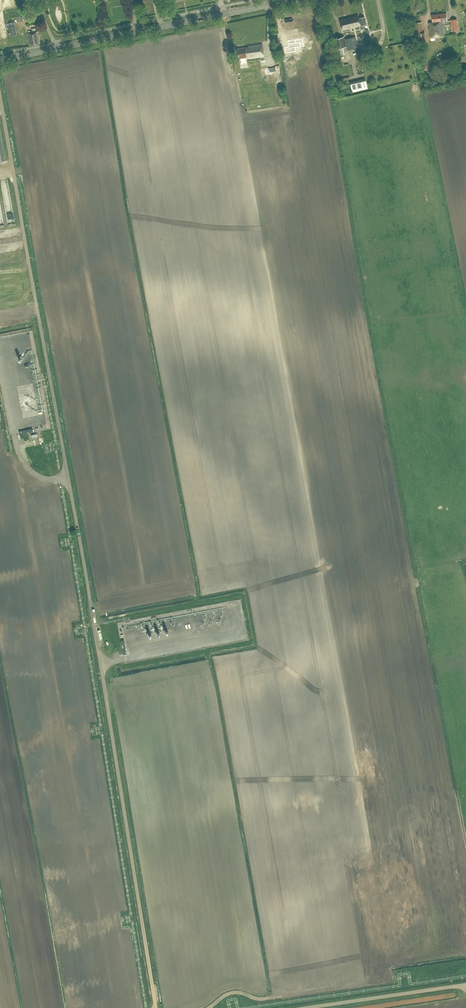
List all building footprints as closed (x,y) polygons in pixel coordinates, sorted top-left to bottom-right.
[(433,26),(443,24),(442,21),(447,21),(446,13),(432,15),(433,22),(433,26)] [(358,18),(358,16),(350,18),(346,19),(344,19),(340,20),(343,32),(350,30),(349,28),(352,28),(352,27),(360,26),(359,21),(358,18)] [(452,31),(459,30),(457,19),(450,20),(452,31)] [(422,33),(421,22),(416,23),(417,34),(414,34),(415,46),(425,45),(424,33),(422,33)] [(444,36),(443,24),(433,26),(433,22),(429,23),(431,37),(444,36)] [(8,33),(9,36),(17,35),(14,25),(9,26),(10,32),(8,33)] [(29,45),(40,43),(38,31),(27,34),(29,45)] [(344,39),(346,46),(347,50),(358,47),(355,37),(344,39)] [(303,43),(302,38),(288,40),(288,46),(284,47),(285,53),(295,51),(295,47),(301,46),(300,43),(303,43)] [(246,58),(264,56),(262,44),(248,46),(248,47),(238,49),(239,58),(246,57),(246,58)] [(336,56),(344,54),(343,47),(334,49),(336,56)] [(353,91),(369,87),(367,79),(351,82),(353,91)]
